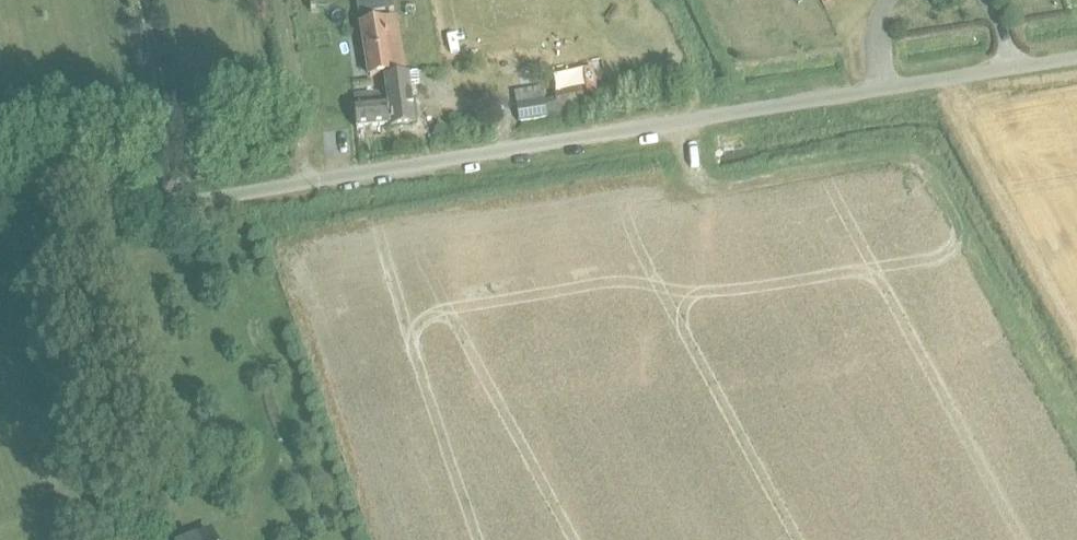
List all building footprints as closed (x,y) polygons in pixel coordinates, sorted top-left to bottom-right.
[(361,15),(395,9),(393,0),(366,0),(358,1),(361,15)] [(362,26),(370,77),(410,70),(408,52),(401,53),(396,20),(362,26)] [(417,74),(385,77),(385,80),(386,92),(387,92),(390,125),(391,125),(391,129),(416,127),(411,86),(418,86),(417,74)] [(355,101),(354,101),(357,128),(390,125),(387,92),(386,92),(385,80),(374,81),(375,93),(355,95),(355,101)] [(546,104),(545,100),(516,105),(519,124),(548,119),(549,124),(587,116),(583,93),(556,99),(557,102),(546,104)] [(213,528),(183,539),(217,539),(213,528)]
